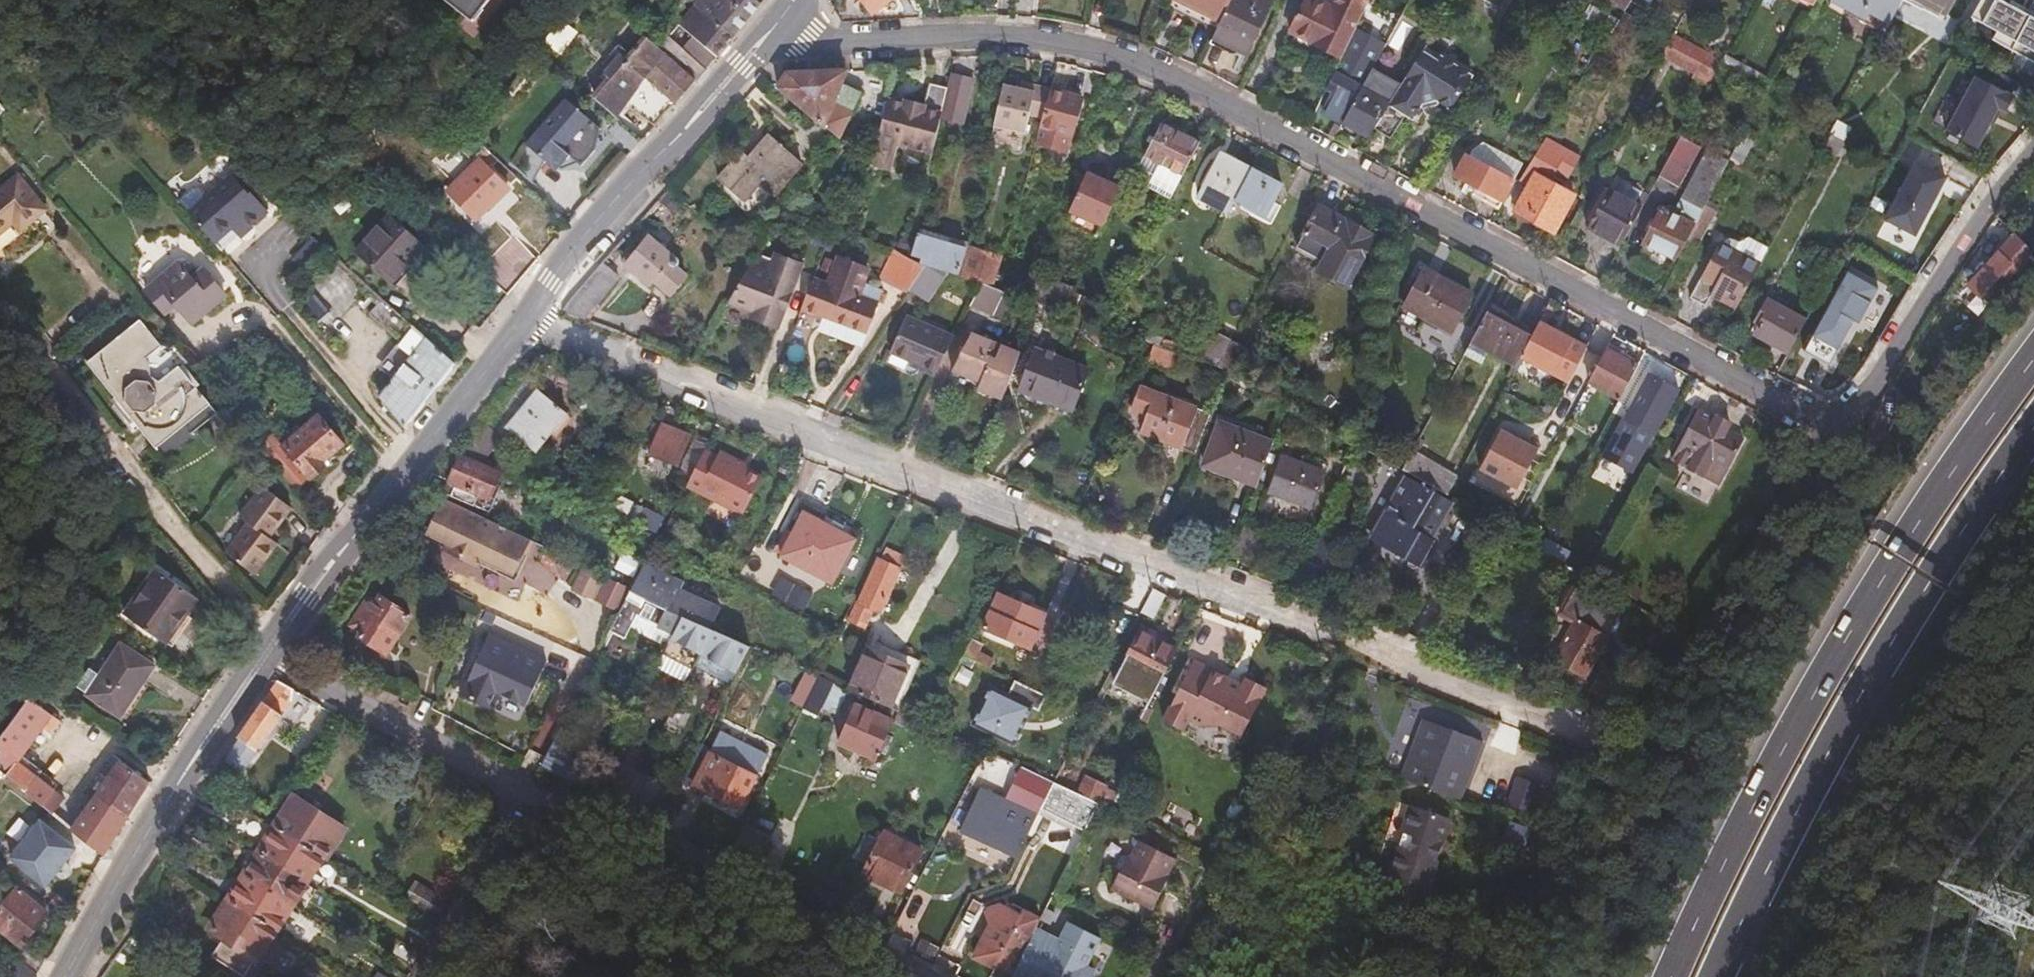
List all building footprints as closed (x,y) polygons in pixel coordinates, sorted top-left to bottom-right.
[(474,20),(489,0),(448,0),(474,20)] [(763,5),(757,0),(700,0),(697,4),(736,37),(763,5)] [(893,0),(863,0),(875,14),(893,0)] [(1170,2),(1217,26),(1219,22),(1222,16),(1198,5),(1195,11),(1174,0),(1172,0),(1170,2)] [(1195,11),(1198,5),(1222,16),(1230,0),(1174,0),(1195,11)] [(1212,37),(1246,54),(1271,1),(1269,0),(1230,0),(1222,16),(1219,22),(1217,26),(1212,37)] [(1353,32),(1369,0),(1335,0),(1330,8),(1313,0),(1306,0),(1290,33),(1321,50),(1326,42),(1344,51),(1353,32)] [(1631,0),(1608,0),(1625,11),(1631,0)] [(1887,26),(1901,0),(1847,0),(1845,3),(1887,26)] [(1924,8),(1929,1),(1946,10),(1951,0),(1908,0),(1924,8)] [(1997,0),(1983,0),(1972,20),(1998,34),(1993,43),(2033,66),(2033,20),(1997,0)] [(706,71),(736,37),(697,4),(676,27),(689,38),(679,48),(706,71)] [(1579,21),(1607,38),(1616,24),(1588,8),(1579,21)] [(1633,23),(1622,15),(1618,21),(1616,24),(1607,38),(1624,48),(1633,35),(1628,31),(1633,23)] [(538,45),(561,55),(573,27),(551,17),(538,45)] [(1397,50),(1410,25),(1401,21),(1388,45),(1397,50)] [(657,29),(648,40),(697,81),(706,71),(679,48),(667,38),(657,29)] [(1320,113),(1340,124),(1361,88),(1346,79),(1351,71),(1348,69),(1364,38),(1353,32),(1344,51),(1339,60),(1326,87),(1331,89),(1320,113)] [(1671,33),(1665,44),(1701,63),(1715,71),(1720,62),(1721,61),(1671,33)] [(613,75),(594,100),(621,120),(646,140),(697,81),(648,40),(642,47),(639,45),(636,48),(639,51),(629,61),(619,53),(606,68),(613,75)] [(1321,50),(1339,60),(1344,51),(1326,42),(1321,50)] [(1472,75),(1441,55),(1439,60),(1423,50),(1401,85),(1373,129),(1391,140),(1405,116),(1412,120),(1422,104),(1437,101),(1451,110),(1472,75)] [(1720,62),(1768,91),(1774,78),(1726,51),(1721,61),(1720,62)] [(1715,71),(1701,63),(1693,79),(1706,87),(1715,71)] [(1340,124),(1366,139),(1373,129),(1401,85),(1371,69),(1361,88),(1340,124)] [(787,74),(774,89),(835,139),(864,105),(852,96),(839,109),(848,72),(787,74)] [(1973,77),(1942,132),(1973,149),(1995,109),(2002,113),(2010,98),(1973,77)] [(949,78),(946,93),(938,123),(959,128),(970,84),(949,78)] [(1019,93),(1004,88),(994,127),(1020,134),(1026,118),(1042,123),(1051,93),(1022,84),(1019,93)] [(904,107),(888,103),(869,167),(889,173),(896,150),(930,158),(938,123),(946,93),(930,89),(923,109),(905,104),(904,107)] [(1081,103),(1051,93),(1042,123),(1039,131),(1070,139),(1081,103)] [(533,135),(560,161),(582,136),(592,125),(565,100),(533,135)] [(1169,198),(1200,140),(1164,120),(1132,178),(1169,198)] [(1829,133),(1844,141),(1850,130),(1835,122),(1829,133)] [(1836,157),(1844,141),(1829,133),(1821,149),(1836,157)] [(582,136),(560,161),(565,165),(587,140),(582,136)] [(774,198),(801,165),(783,150),(784,146),(780,143),(777,146),(766,137),(748,159),(741,153),(718,180),(746,203),(760,187),(774,198)] [(1568,178),(1580,157),(1545,138),(1523,173),(1534,179),(1516,212),(1555,233),(1576,195),(1573,194),(1562,188),(1552,182),(1558,172),(1568,178)] [(1752,144),(1741,138),(1730,159),(1741,165),(1752,144)] [(1677,140),(1656,178),(1678,189),(1698,151),(1677,140)] [(1473,150),(1469,157),(1513,181),(1522,165),(1483,143),(1473,150)] [(1706,156),(1726,166),(1730,159),(1711,150),(1706,156)] [(1237,190),(1249,168),(1221,153),(1196,198),(1225,214),(1234,197),(1237,190)] [(1498,208),(1513,181),(1469,157),(1466,155),(1455,176),(1475,188),(1472,194),(1498,208)] [(1640,250),(1670,267),(1682,245),(1702,209),(1726,166),(1706,156),(1685,194),(1691,197),(1687,202),(1682,200),(1673,217),(1661,211),(1640,250)] [(481,216),(511,188),(485,162),(456,189),(481,216)] [(1880,218),(1909,234),(1940,177),(1912,162),(1880,218)] [(1096,238),(1126,173),(1104,163),(1100,170),(1090,165),(1066,224),(1096,238)] [(1256,163),(1252,169),(1266,177),(1270,171),(1256,163)] [(1252,169),(1249,168),(1237,190),(1267,206),(1264,214),(1241,201),(1240,210),(1270,224),(1279,205),(1271,201),(1280,184),(1266,177),(1252,169)] [(1579,184),(1568,178),(1562,188),(1573,194),(1579,184)] [(13,179),(0,190),(0,236),(10,228),(17,235),(42,214),(13,179)] [(225,181),(184,217),(218,256),(261,217),(244,197),(241,198),(225,181)] [(1944,200),(1954,205),(1960,195),(1949,189),(1944,200)] [(1267,206),(1237,190),(1234,197),(1241,201),(1264,214),(1267,206)] [(1586,231),(1618,249),(1640,209),(1606,191),(1586,231)] [(1685,194),(1682,200),(1687,202),(1691,197),(1685,194)] [(1345,288),(1373,237),(1318,205),(1296,247),(1318,260),(1313,271),(1345,288)] [(1702,209),(1682,245),(1695,250),(1714,216),(1702,209)] [(387,217),(353,254),(386,284),(407,261),(410,263),(422,250),(387,217)] [(513,229),(491,254),(516,286),(540,260),(513,229)] [(920,258),(920,266),(941,273),(957,279),(965,247),(918,232),(916,239),(913,238),(909,255),(920,258)] [(1735,309),(1769,246),(1747,236),(1740,240),(1725,234),(1688,300),(1703,308),(1710,296),(1735,309)] [(796,252),(799,240),(786,235),(781,247),(796,252)] [(673,261),(650,242),(636,258),(633,255),(624,265),(653,290),(657,287),(670,298),(677,296),(686,285),(686,279),(677,271),(681,265),(676,260),(673,261)] [(2003,243),(1958,289),(1984,315),(2029,269),(2003,243)] [(1001,255),(965,245),(965,247),(957,279),(974,285),(991,290),(1001,255)] [(872,285),(900,296),(903,291),(920,266),(905,260),(884,253),(872,285)] [(516,286),(491,254),(476,273),(488,283),(505,299),(516,286)] [(771,263),(753,257),(725,305),(750,314),(749,320),(779,329),(786,308),(779,305),(784,294),(790,296),(800,265),(775,257),(771,263)] [(810,280),(800,309),(827,318),(863,331),(876,304),(855,295),(864,267),(836,257),(825,285),(810,280)] [(621,278),(604,263),(560,315),(584,324),(621,278)] [(903,291),(917,299),(934,273),(920,266),(903,291)] [(188,328),(221,300),(200,275),(189,284),(173,267),(142,293),(160,315),(171,308),(188,328)] [(1450,328),(1468,294),(1421,269),(1395,321),(1417,332),(1426,317),(1450,328)] [(1878,287),(1848,271),(1803,350),(1828,363),(1853,320),(1857,323),(1878,287)] [(934,273),(917,299),(922,302),(939,275),(934,273)] [(1050,282),(1048,288),(1040,308),(1061,315),(1071,293),(1072,291),(1050,282)] [(1007,296),(991,290),(974,285),(964,308),(990,316),(992,310),(1001,313),(1007,296)] [(322,313),(302,294),(293,304),(312,323),(322,313)] [(786,308),(790,296),(784,294),(779,305),(786,308)] [(453,365),(380,300),(369,313),(402,345),(380,374),(390,384),(376,401),(403,429),(453,365)] [(1748,332),(1786,354),(1805,321),(1766,300),(1748,332)] [(1545,327),(1557,305),(1549,301),(1531,334),(1519,356),(1552,374),(1570,341),(1545,327)] [(1513,367),(1519,356),(1531,334),(1486,309),(1461,355),(1479,364),(1485,352),(1513,367)] [(863,331),(827,318),(822,332),(850,342),(863,331)] [(186,363),(167,342),(158,348),(137,322),(84,367),(164,461),(216,415),(178,371),(186,363)] [(915,373),(930,379),(948,342),(902,322),(886,356),(906,365),(917,369),(915,373)] [(1147,327),(1140,343),(1151,347),(1155,348),(1163,333),(1147,327)] [(1214,369),(1230,338),(1211,328),(1193,362),(1214,369)] [(1604,352),(1613,336),(1598,328),(1572,376),(1587,384),(1604,352)] [(1249,348),(1230,338),(1214,369),(1225,373),(1235,376),(1249,348)] [(999,399),(1014,356),(964,339),(949,374),(976,384),(974,389),(999,399)] [(1174,373),(1180,357),(1155,348),(1151,347),(1146,362),(1174,373)] [(1249,348),(1235,376),(1246,382),(1261,354),(1249,348)] [(1071,411),(1085,371),(1031,351),(1018,391),(1071,411)] [(1617,400),(1634,367),(1604,352),(1587,384),(1617,400)] [(917,369),(906,365),(904,368),(915,373),(917,369)] [(1660,418),(1676,390),(1646,374),(1632,402),(1660,418)] [(534,453),(549,434),(565,414),(536,390),(515,375),(459,448),(480,457),(505,429),(534,453)] [(1139,438),(1193,459),(1208,420),(1138,393),(1130,418),(1144,424),(1139,438)] [(1716,485),(1741,441),(1725,432),(1729,425),(1713,416),(1712,418),(1696,409),(1670,459),(1716,485)] [(565,414),(549,434),(555,439),(571,419),(565,414)] [(276,437),(259,451),(293,492),(310,477),(313,481),(329,467),(326,462),(346,445),(322,416),(284,447),(276,437)] [(670,469),(685,441),(659,427),(644,455),(670,469)] [(1201,470),(1255,490),(1271,447),(1218,427),(1201,470)] [(1479,472),(1516,493),(1537,455),(1540,449),(1525,441),(1522,446),(1500,435),(1479,472)] [(674,481),(685,487),(702,453),(708,442),(697,437),(674,481)] [(1400,468),(1445,493),(1454,477),(1417,455),(1423,442),(1416,438),(1400,468)] [(712,458),(702,453),(685,487),(684,488),(741,514),(758,481),(737,471),(739,466),(715,455),(712,458)] [(487,516),(505,480),(462,459),(450,482),(433,475),(426,489),(487,516)] [(1308,510),(1321,475),(1280,459),(1268,494),(1308,510)] [(1422,539),(1441,503),(1400,479),(1367,538),(1418,568),(1431,545),(1428,543),(1422,539)] [(267,539),(289,509),(262,488),(239,518),(247,524),(224,555),(252,576),(274,545),(267,539)] [(615,494),(609,506),(628,515),(634,503),(615,494)] [(529,540),(445,500),(432,528),(429,535),(426,540),(444,549),(444,550),(480,566),(481,566),(498,574),(516,567),(513,557),(515,551),(522,554),(529,540)] [(1448,507),(1441,503),(1422,539),(1428,543),(1448,507)] [(826,520),(798,505),(784,531),(790,535),(780,555),(828,583),(850,542),(848,541),(850,536),(825,522),(826,520)] [(634,522),(654,533),(662,516),(643,506),(634,522)] [(671,515),(657,541),(654,548),(663,552),(680,520),(671,515)] [(422,538),(426,540),(432,528),(427,526),(422,538)] [(1322,536),(1332,540),(1336,529),(1326,526),(1322,536)] [(513,557),(516,567),(522,554),(515,551),(513,557)] [(898,571),(879,563),(859,604),(856,605),(849,620),(864,627),(871,612),(879,615),(898,571)] [(645,564),(632,588),(618,616),(627,620),(630,622),(641,602),(657,609),(650,622),(675,635),(686,613),(713,626),(719,613),(677,592),(681,584),(657,572),(656,569),(645,564)] [(582,565),(570,590),(591,599),(603,574),(582,565)] [(516,567),(498,574),(510,579),(516,567)] [(166,648),(196,600),(156,574),(125,622),(166,648)] [(778,576),(768,595),(800,612),(810,593),(778,576)] [(1615,617),(1617,612),(1569,587),(1555,611),(1572,621),(1552,659),(1583,676),(1606,632),(1614,629),(1618,623),(1615,617)] [(1152,622),(1164,598),(1149,592),(1137,617),(1152,622)] [(1025,651),(1042,618),(997,595),(979,628),(1025,651)] [(382,628),(391,633),(403,615),(380,600),(375,605),(369,600),(351,626),(361,633),(357,638),(370,646),(382,628)] [(627,620),(623,628),(667,649),(675,635),(650,622),(657,609),(641,602),(630,622),(627,620)] [(752,644),(713,626),(686,613),(675,635),(667,649),(662,659),(693,674),(695,670),(730,687),(752,644)] [(627,620),(618,616),(610,632),(618,636),(623,628),(627,620)] [(1137,634),(1159,644),(1162,638),(1141,627),(1137,634)] [(378,652),(391,633),(382,628),(370,646),(378,652)] [(1158,688),(1176,652),(1159,644),(1137,634),(1114,680),(1124,685),(1129,674),(1158,688)] [(495,694),(526,708),(546,663),(487,637),(460,699),(488,711),(495,694)] [(866,647),(846,688),(887,707),(894,692),(906,666),(896,661),(877,652),(881,644),(870,639),(866,647)] [(978,644),(968,639),(960,655),(970,660),(975,652),(978,644)] [(881,644),(877,652),(896,661),(900,653),(881,644)] [(119,723),(153,672),(119,649),(86,700),(119,723)] [(981,654),(975,652),(970,660),(976,663),(981,654)] [(900,653),(896,661),(906,666),(894,692),(902,696),(918,661),(900,653)] [(1615,697),(1637,708),(1650,685),(1604,661),(1588,692),(1612,704),(1615,697)] [(1242,687),(1240,690),(1228,684),(1226,679),(1193,663),(1163,723),(1183,733),(1189,721),(1203,728),(1221,727),(1241,737),(1265,689),(1246,679),(1242,687)] [(970,673),(958,668),(951,682),(963,687),(970,673)] [(819,676),(816,674),(809,671),(793,703),(803,708),(819,676)] [(1153,699),(1158,688),(1129,674),(1124,685),(1153,699)] [(844,687),(819,676),(803,708),(819,716),(823,709),(833,713),(844,687)] [(1242,687),(1226,679),(1228,684),(1240,690),(1242,687)] [(938,699),(945,685),(938,681),(931,696),(938,699)] [(1044,696),(1012,681),(1006,695),(988,687),(970,726),(1012,746),(1030,708),(1037,711),(1044,696)] [(291,692),(276,684),(238,742),(239,743),(228,765),(247,776),(289,704),(291,692)] [(43,690),(0,752),(0,771),(56,820),(67,805),(42,783),(46,776),(26,759),(45,730),(54,736),(62,722),(43,709),(50,695),(43,690)] [(873,757),(891,721),(855,705),(838,740),(873,757)] [(1450,719),(1447,728),(1479,739),(1483,729),(1450,719)] [(1479,748),(1420,725),(1397,784),(1457,807),(1479,748)] [(143,753),(151,737),(142,731),(132,747),(143,753)] [(560,736),(541,770),(555,777),(566,756),(572,758),(578,745),(560,736)] [(735,813),(756,770),(714,749),(709,759),(707,759),(691,790),(735,813)] [(1068,751),(1051,784),(1062,789),(1077,757),(1068,751)] [(126,821),(148,784),(109,760),(105,766),(111,770),(103,784),(94,800),(126,821)] [(111,770),(105,766),(96,779),(103,784),(111,770)] [(1033,818),(1037,812),(1051,784),(1019,769),(1003,803),(978,792),(960,832),(999,851),(1004,843),(1017,849),(1033,818)] [(634,787),(645,794),(652,781),(640,775),(634,787)] [(1077,796),(1099,807),(1107,790),(1086,779),(1077,796)] [(1084,835),(1097,811),(1099,807),(1077,796),(1062,789),(1051,784),(1037,812),(1084,835)] [(1536,792),(1515,784),(1504,812),(1526,820),(1536,792)] [(6,844),(34,807),(9,786),(0,797),(0,839),(6,844)] [(94,800),(74,835),(103,859),(126,821),(94,800)] [(277,832),(324,862),(340,835),(295,805),(277,832)] [(1436,851),(1445,825),(1406,812),(1379,893),(1417,905),(1432,864),(1427,863),(1431,850),(1436,851)] [(40,889),(73,849),(34,818),(2,858),(40,889)] [(1017,849),(1013,858),(1042,871),(1060,831),(1033,818),(1017,849)] [(767,842),(743,829),(730,854),(755,867),(767,842)] [(261,856),(308,886),(324,862),(277,832),(261,856)] [(895,896),(917,852),(881,834),(875,847),(861,840),(849,864),(864,871),(860,879),(895,896)] [(1504,850),(1522,857),(1529,841),(1511,834),(1504,850)] [(1110,890),(1148,910),(1159,890),(1165,880),(1162,878),(1171,861),(1139,845),(1129,864),(1117,861),(1113,868),(1117,873),(1110,890)] [(247,878),(294,908),(308,886),(261,856),(247,878)] [(277,933),(294,908),(247,878),(231,903),(277,933)] [(431,916),(440,903),(416,888),(407,902),(431,916)] [(1159,890),(1148,910),(1154,913),(1165,893),(1159,890)] [(15,958),(21,964),(37,976),(46,960),(27,944),(48,917),(18,893),(0,915),(0,931),(21,948),(15,958)] [(258,963),(277,933),(231,903),(211,933),(258,963)] [(1034,934),(1040,924),(1022,915),(1020,918),(1001,909),(986,916),(991,931),(984,942),(981,943),(973,959),(992,968),(997,966),(1014,975),(1034,934)] [(1034,934),(1014,975),(1013,976),(1091,976),(1092,976),(1081,971),(1096,942),(1067,927),(1054,952),(1045,947),(1048,940),(1034,934)] [(282,936),(277,933),(258,963),(279,976),(284,976),(296,957),(281,947),(282,936)] [(37,976),(21,964),(14,976),(37,976)]
